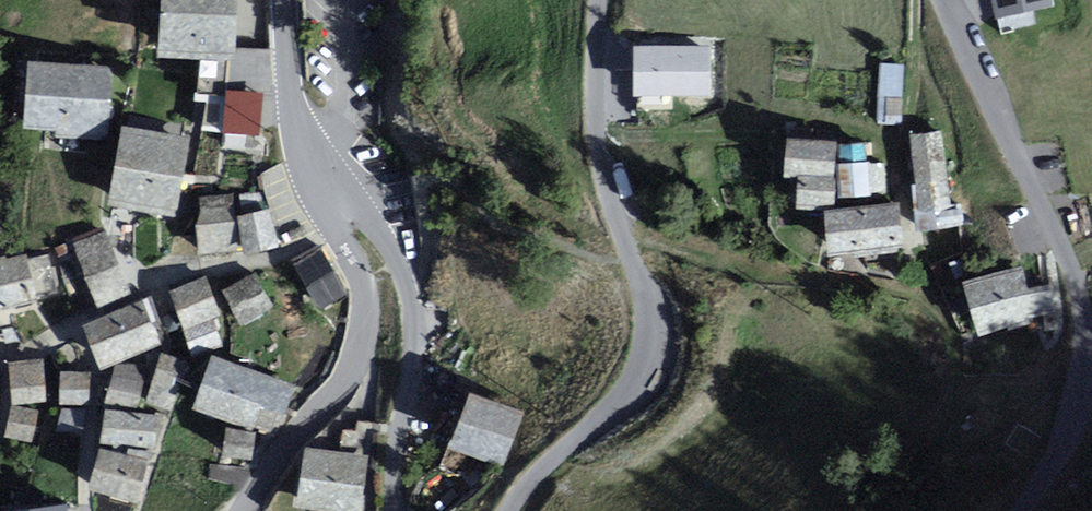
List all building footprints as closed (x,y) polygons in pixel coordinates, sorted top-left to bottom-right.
[(157,47),(231,52),(234,0),(160,0),(157,47)] [(993,11),(1052,0),(991,0),(993,11)] [(707,50),(634,50),(634,95),(707,95),(707,50)] [(908,58),(883,57),(879,120),(905,121),(908,58)] [(107,69),(27,66),(24,127),(104,130),(107,69)] [(262,125),(263,81),(226,80),(225,124),(262,125)] [(948,123),(906,125),(912,237),(968,234),(967,206),(952,207),(948,123)] [(187,143),(124,133),(114,199),(177,209),(187,143)] [(834,191),(836,134),(782,133),(781,169),(794,169),(793,204),(835,205),(834,191)] [(868,136),(836,134),(834,191),(884,193),(886,157),(867,156),(868,136)] [(234,196),(202,196),(204,250),(235,249),(234,196)] [(897,206),(824,212),(828,253),(901,247),(897,206)] [(272,247),(266,211),(241,215),(246,251),(272,247)] [(126,289),(106,238),(79,249),(98,300),(126,289)] [(345,294),(319,250),(296,264),(321,307),(345,294)] [(0,263),(0,308),(31,302),(23,258),(0,263)] [(994,269),(964,276),(978,337),(1061,317),(1052,279),(1000,291),(994,269)] [(267,306),(250,279),(226,294),(243,321),(267,306)] [(203,281),(173,292),(188,334),(218,324),(203,281)] [(144,303),(84,326),(99,366),(121,357),(160,342),(144,303)] [(174,408),(188,362),(163,355),(149,400),(174,408)] [(149,364),(121,357),(105,408),(117,409),(121,398),(141,398),(149,364)] [(42,362),(8,364),(10,400),(44,399),(42,362)] [(268,383),(212,363),(197,405),(253,424),(268,383)] [(90,377),(65,378),(66,403),(91,402),(90,377)] [(520,416),(471,398),(455,445),(503,462),(520,416)] [(117,409),(105,408),(103,440),(154,443),(156,411),(117,409)] [(40,414),(16,409),(11,433),(35,438),(40,414)] [(101,449),(90,484),(133,497),(144,462),(101,449)] [(368,460),(306,453),(301,504),(362,510),(368,460)]
